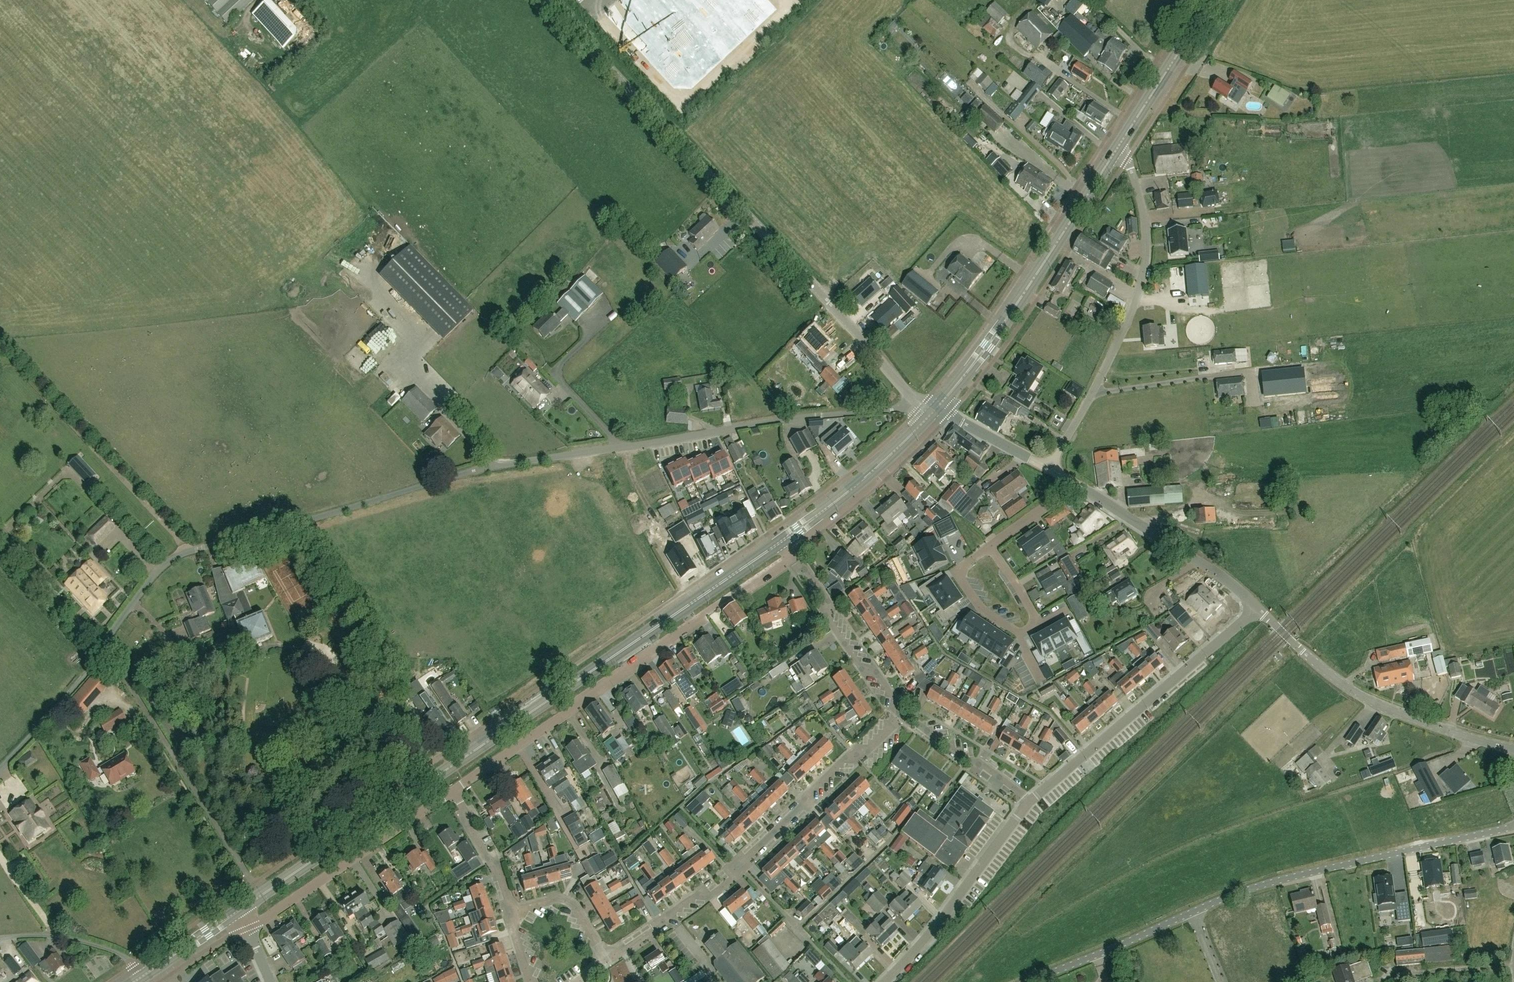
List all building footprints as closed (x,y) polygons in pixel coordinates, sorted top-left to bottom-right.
[(254,0),(204,0),(227,25),(254,0)] [(283,49),(300,32),(269,0),(268,0),(251,16),(283,49)] [(630,14),(646,0),(622,0),(622,5),(630,14)] [(625,36),(674,88),(691,89),(776,9),(767,0),(646,0),(630,14),(639,23),(625,36)] [(1036,1),(1046,8),(1052,0),(1037,0),(1036,1)] [(1008,15),(995,3),(986,12),(999,24),(1008,15)] [(1033,12),(1016,29),(1037,50),(1054,33),(1033,12)] [(1095,35),(1073,15),(1059,31),(1084,58),(1089,51),(1098,64),(1112,74),(1127,51),(1113,42),(1116,37),(1101,27),(1095,35)] [(1068,67),(1074,71),(1072,75),(1087,85),(1094,74),(1079,64),(1080,63),(1074,59),(1068,67)] [(1035,68),(1031,65),(1023,74),(1027,77),(1035,68)] [(1027,77),(1041,89),(1049,79),(1035,68),(1027,77)] [(1046,70),(1042,74),(1049,79),(1052,75),(1046,70)] [(1235,84),(1232,88),(1220,80),(1213,90),(1227,99),(1227,100),(1228,98),(1233,101),(1241,88),(1247,91),(1252,83),(1236,72),(1230,80),(1235,84)] [(975,82),(986,93),(994,84),(983,74),(975,82)] [(1053,98),(1057,101),(1061,96),(1064,92),(1063,91),(1061,89),(1063,87),(1065,84),(1062,82),(1060,80),(1054,87),(1049,94),(1053,98)] [(1283,90),(1275,85),(1272,91),(1268,96),(1276,101),(1283,106),(1287,101),(1290,95),(1283,90)] [(1037,95),(1028,88),(1016,102),(1025,110),(1037,95)] [(975,116),(994,134),(1004,124),(985,105),(983,107),(977,101),(969,109),(976,115),(975,116)] [(1025,110),(1016,102),(1006,115),(1015,122),(1025,110)] [(1081,113),(1088,118),(1101,126),(1110,112),(1094,103),(1090,109),(1086,106),(1081,113)] [(1031,133),(1038,125),(1032,121),(1026,129),(1031,133)] [(1068,141),(1076,147),(1083,137),(1074,131),(1076,128),(1066,121),(1062,127),(1052,121),(1047,129),(1046,130),(1050,132),(1061,139),(1062,137),(1068,141)] [(1019,138),(1022,134),(1013,125),(1002,137),(1006,142),(1014,133),(1019,138)] [(1050,132),(1046,130),(1043,136),(1046,138),(1045,140),(1058,148),(1058,147),(1071,155),(1076,147),(1068,141),(1062,137),(1061,139),(1050,132)] [(1170,146),(1154,148),(1157,174),(1187,171),(1184,145),(1170,146)] [(991,166),(1004,180),(1013,172),(1000,158),(991,166)] [(1028,164),(1016,183),(1030,192),(1031,191),(1043,198),(1053,183),(1041,175),(1042,173),(1028,164)] [(1203,186),(1202,174),(1192,175),(1192,187),(1203,186)] [(1170,208),(1167,191),(1154,193),(1157,210),(1170,208)] [(1220,206),(1217,192),(1200,195),(1202,209),(1220,206)] [(1193,207),(1192,195),(1178,197),(1179,209),(1193,207)] [(701,222),(689,234),(693,238),(688,243),(697,252),(701,247),(710,238),(719,229),(707,217),(705,215),(703,215),(699,218),(699,221),(701,222)] [(1129,235),(1138,234),(1137,220),(1128,220),(1129,235)] [(1101,243),(1119,254),(1128,240),(1109,229),(1101,243)] [(1189,255),(1186,229),(1168,231),(1171,257),(1189,255)] [(1109,251),(1083,235),(1073,251),(1099,267),(1109,251)] [(1138,239),(1130,254),(1125,251),(1121,257),(1138,266),(1141,260),(1134,257),(1142,241),(1138,239)] [(410,244),(379,274),(442,340),(473,310),(410,244)] [(662,277),(665,274),(672,282),(687,267),(670,248),(655,263),(659,268),(656,271),(662,277)] [(1219,251),(1199,253),(1200,262),(1202,262),(1220,260),(1219,251)] [(960,257),(948,271),(961,282),(960,283),(968,290),(982,273),(974,266),(973,267),(960,257)] [(1062,294),(1077,268),(1066,262),(1051,287),(1062,294)] [(1205,265),(1185,267),(1188,299),(1208,297),(1205,265)] [(902,286),(921,301),(933,287),(914,272),(902,286)] [(1095,273),(1087,287),(1104,298),(1113,284),(1095,273)] [(570,291),(589,309),(602,296),(584,277),(570,291)] [(890,278),(881,286),(885,291),(894,283),(890,278)] [(870,280),(852,296),(862,307),(880,291),(870,280)] [(1152,293),(1159,292),(1158,282),(1151,282),(1152,293)] [(888,295),(905,314),(915,305),(897,286),(888,295)] [(939,292),(933,287),(921,301),(927,306),(939,292)] [(589,309),(570,291),(557,304),(562,309),(554,317),(549,312),(533,328),(544,339),(550,333),(551,334),(561,324),(560,323),(568,315),(575,322),(589,309)] [(903,317),(887,299),(874,311),(878,315),(872,320),(884,334),(891,328),(897,323),(897,322),(903,317)] [(1089,310),(1099,315),(1104,305),(1094,300),(1089,310)] [(1044,312),(1058,319),(1062,312),(1048,304),(1044,312)] [(907,328),(900,321),(895,326),(899,332),(901,333),(907,328)] [(366,372),(403,338),(391,326),(372,344),(369,341),(356,353),(351,348),(347,351),(366,372)] [(894,326),(881,338),(886,344),(899,332),(895,326),(894,326)] [(1163,327),(1157,328),(1144,329),(1145,348),(1165,346),(1163,327)] [(828,366),(823,361),(829,355),(823,349),(828,344),(814,329),(802,341),(816,356),(816,355),(820,359),(811,366),(820,374),(828,366)] [(1242,350),(1235,351),(1214,353),(1216,365),(1234,363),(1235,369),(1246,368),(1245,362),(1243,362),(1242,350)] [(1024,362),(1016,374),(1019,377),(1011,389),(1017,393),(1013,398),(1029,410),(1036,399),(1029,395),(1044,371),(1029,361),(1027,364),(1024,362)] [(819,377),(825,383),(820,389),(824,393),(829,387),(831,389),(841,379),(829,367),(819,377)] [(1303,370),(1262,374),(1264,396),(1305,392),(1303,370)] [(526,371),(512,385),(534,408),(549,393),(526,371)] [(1217,381),(1219,398),(1244,395),(1242,378),(1217,381)] [(664,391),(681,389),(679,379),(663,381),(664,391)] [(1074,392),(1071,395),(1078,400),(1084,390),(1072,382),(1068,388),(1074,392)] [(838,393),(849,406),(859,397),(848,384),(838,393)] [(701,386),(702,393),(697,393),(701,411),(721,408),(720,400),(712,402),(711,391),(710,385),(701,386)] [(401,401),(416,416),(422,423),(437,408),(416,387),(401,401)] [(1008,398),(1002,406),(996,403),(993,408),(993,407),(986,403),(976,420),(998,433),(1008,416),(1010,412),(1016,417),(1022,408),(1008,398)] [(688,424),(689,409),(667,407),(666,422),(688,424)] [(442,418),(424,435),(436,447),(442,442),(448,448),(460,436),(442,418)] [(1270,418),(1260,419),(1261,428),(1271,427),(1270,418)] [(838,425),(820,440),(836,458),(853,443),(852,442),(856,438),(847,428),(844,432),(838,425)] [(947,437),(944,442),(953,449),(958,452),(962,448),(971,455),(964,464),(974,474),(973,475),(980,480),(989,470),(979,462),(988,450),(955,426),(947,437)] [(800,432),(788,439),(798,456),(803,453),(811,448),(800,432)] [(1038,434),(1031,442),(1039,449),(1047,441),(1038,434)] [(735,445),(728,449),(735,463),(742,459),(735,445)] [(957,457),(953,461),(945,453),(937,445),(914,468),(924,477),(928,480),(933,475),(935,476),(934,476),(939,481),(946,475),(943,472),(948,468),(950,470),(951,469),(955,473),(960,468),(957,465),(961,461),(957,457)] [(759,456),(771,455),(770,447),(758,448),(759,456)] [(1099,489),(1121,486),(1117,452),(1095,455),(1096,466),(1097,466),(1099,489)] [(722,453),(713,457),(722,476),(731,471),(722,453)] [(764,466),(757,453),(750,456),(757,470),(764,466)] [(67,465),(85,484),(96,475),(78,456),(67,465)] [(703,456),(694,461),(703,479),(711,476),(704,462),(705,461),(703,456)] [(705,461),(704,462),(711,476),(713,480),(722,476),(713,457),(705,461)] [(1121,459),(1124,474),(1131,473),(1131,468),(1138,467),(1137,457),(1121,459)] [(683,460),(673,464),(683,483),(685,488),(693,483),(684,465),(686,464),(683,460)] [(789,499),(798,494),(799,495),(810,489),(809,488),(812,487),(807,477),(804,479),(794,460),(783,466),(793,484),(783,489),(789,499)] [(686,464),(684,465),(693,483),(694,484),(703,479),(694,461),(686,464)] [(815,474),(823,472),(819,461),(811,464),(815,474)] [(673,464),(665,469),(674,487),(683,483),(673,464)] [(1016,494),(1027,485),(1017,472),(1008,478),(1007,477),(989,490),(1001,507),(1018,495),(1016,494)] [(667,476),(656,482),(661,491),(672,485),(667,476)] [(930,497),(925,492),(915,481),(906,490),(916,501),(920,497),(925,502),(930,497)] [(953,510),(967,495),(955,485),(938,504),(950,515),(954,511),(953,510)] [(1182,486),(1127,491),(1128,508),(1165,505),(1183,504),(1182,486)] [(755,488),(748,492),(757,510),(762,508),(770,522),(780,516),(770,499),(764,489),(758,492),(755,488)] [(477,492),(464,497),(466,503),(479,498),(477,492)] [(497,494),(480,504),(486,514),(503,504),(497,494)] [(958,514),(962,518),(969,510),(976,502),(971,499),(967,495),(953,510),(954,511),(958,514)] [(890,500),(886,503),(898,517),(903,513),(908,520),(912,517),(914,520),(919,515),(909,503),(905,507),(896,496),(890,501),(890,500)] [(1012,517),(1027,507),(1020,497),(1005,508),(1012,517)] [(609,499),(597,506),(600,512),(612,505),(609,499)] [(672,499),(660,506),(666,515),(678,508),(672,499)] [(898,517),(886,503),(882,507),(882,508),(877,512),(886,523),(881,527),(889,536),(903,524),(898,518),(898,517)] [(503,504),(486,514),(492,523),(509,513),(503,504)] [(1057,525),(1072,514),(1064,504),(1049,515),(1057,525)] [(1219,518),(1218,504),(1207,505),(1208,518),(1219,518)] [(448,505),(438,514),(442,518),(452,509),(448,505)] [(1074,523),(1080,529),(1070,536),(1072,538),(1070,540),(1074,547),(1086,542),(1083,537),(1086,535),(1087,535),(1096,526),(1098,527),(1101,526),(1103,524),(1103,521),(1102,519),(1103,519),(1090,506),(1074,523)] [(988,507),(980,508),(977,516),(982,522),(990,521),(993,514),(988,507)] [(934,512),(930,508),(927,511),(925,514),(927,516),(932,521),(934,519),(937,515),(934,512)] [(756,531),(746,511),(735,516),(745,535),(745,536),(756,531)] [(509,513),(492,523),(497,532),(514,522),(509,513)] [(601,514),(584,524),(590,534),(607,524),(601,514)] [(736,539),(745,535),(735,516),(727,520),(736,539)] [(932,521),(927,516),(922,521),(929,528),(934,523),(932,521)] [(97,546),(116,528),(105,517),(86,535),(97,546)] [(940,524),(941,526),(947,537),(958,532),(951,518),(942,523),(940,524)] [(726,546),(737,540),(736,539),(727,520),(716,526),(717,527),(711,530),(717,542),(722,539),(726,546)] [(514,522),(497,532),(503,542),(520,532),(514,522)] [(667,532),(675,544),(691,535),(683,522),(667,532)] [(607,524),(590,534),(596,543),(613,533),(607,524)] [(869,549),(866,545),(875,537),(863,524),(851,534),(856,540),(847,549),(862,565),(864,563),(859,557),(869,549)] [(435,526),(420,539),(428,548),(442,535),(435,526)] [(653,531),(660,540),(666,536),(659,527),(653,531)] [(1028,535),(1018,543),(1023,551),(1029,559),(1039,551),(1049,544),(1051,547),(1053,550),(1054,551),(1058,557),(1062,554),(1066,551),(1061,545),(1055,537),(1050,530),(1046,532),(1043,535),(1041,531),(1038,528),(1028,535)] [(708,537),(706,535),(704,529),(701,531),(702,533),(693,537),(696,543),(705,561),(717,555),(708,537)] [(1117,569),(1116,567),(1126,560),(1124,556),(1135,548),(1125,532),(1102,547),(1115,566),(1104,573),(1106,576),(1117,569)] [(613,533),(596,543),(601,552),(618,542),(613,533)] [(442,535),(428,548),(435,556),(450,543),(442,535)] [(899,552),(908,544),(902,538),(893,545),(899,552)] [(919,551),(916,552),(922,564),(927,561),(931,569),(947,562),(935,538),(917,547),(919,551)] [(450,543),(435,556),(442,564),(457,551),(450,543)] [(649,547),(643,551),(650,562),(656,558),(649,547)] [(666,557),(680,579),(695,569),(682,547),(666,557)] [(482,548),(470,555),(473,561),(485,554),(482,548)] [(544,550),(527,560),(533,570),(550,560),(544,550)] [(838,576),(841,578),(847,570),(853,574),(859,566),(842,553),(830,569),(832,571),(831,573),(837,578),(838,576)] [(626,554),(615,561),(618,566),(629,559),(626,554)] [(222,570),(221,568),(211,571),(221,607),(221,606),(227,620),(234,618),(246,649),(272,638),(262,614),(253,618),(242,591),(245,590),(243,585),(264,576),(256,556),(222,570)] [(1060,564),(1070,581),(1081,575),(1071,558),(1060,564)] [(629,559),(618,566),(622,572),(633,565),(629,559)] [(550,560),(533,570),(539,579),(556,569),(550,560)] [(91,561),(65,585),(93,614),(109,599),(97,587),(106,578),(91,561)] [(372,563),(357,576),(365,585),(379,572),(372,563)] [(854,574),(859,580),(869,573),(864,566),(854,574)] [(266,568),(266,579),(275,579),(274,567),(266,568)] [(350,568),(340,577),(344,582),(354,573),(350,568)] [(556,569),(539,579),(544,589),(561,579),(556,569)] [(1061,571),(1053,576),(1048,569),(1037,576),(1048,594),(1059,588),(1068,583),(1061,571)] [(1121,575),(1118,569),(1109,575),(1112,580),(1121,575)] [(874,581),(884,574),(880,570),(872,576),(871,577),(874,581)] [(501,571),(490,579),(494,584),(505,577),(501,571)] [(379,572),(365,585),(372,593),(386,580),(379,572)] [(1209,578),(1204,584),(1212,591),(1217,585),(1209,578)] [(561,579),(544,589),(550,598),(562,591),(563,591),(567,588),(561,579)] [(935,604),(955,590),(954,588),(955,587),(951,580),(949,581),(947,579),(937,586),(933,580),(919,589),(926,598),(929,596),(935,604)] [(386,580),(372,593),(379,601),(394,588),(386,580)] [(1129,581),(1111,591),(1106,594),(1112,605),(1118,602),(1120,605),(1132,598),(1132,599),(1136,597),(1136,596),(1137,595),(1129,581)] [(911,590),(907,584),(900,587),(904,594),(911,590)] [(888,592),(883,585),(878,588),(879,590),(878,591),(880,594),(882,596),(888,592)] [(1187,602),(1206,620),(1221,604),(1203,586),(1187,602)] [(186,595),(194,614),(198,613),(200,618),(183,624),(190,640),(200,637),(199,634),(211,630),(205,617),(215,613),(204,587),(186,595)] [(394,588),(379,601),(386,609),(401,596),(394,588)] [(488,588),(473,601),(481,610),(495,597),(488,588)] [(860,590),(849,598),(855,607),(874,594),(876,597),(877,599),(882,596),(880,594),(878,591),(879,590),(878,588),(872,593),(871,590),(864,595),(860,590)] [(956,591),(955,590),(935,604),(940,611),(937,614),(944,624),(957,615),(952,608),(962,600),(961,598),(962,597),(958,590),(956,591)] [(562,591),(552,597),(555,603),(566,596),(563,591),(562,591)] [(862,617),(881,605),(877,599),(876,597),(874,594),(855,607),(862,617)] [(1085,612),(1076,595),(1067,601),(1076,617),(1085,612)] [(566,596),(555,603),(559,609),(570,602),(566,596)] [(495,597),(481,610),(488,618),(503,605),(495,597)] [(1166,597),(1161,600),(1169,611),(1173,607),(1166,597)] [(772,626),(771,622),(786,617),(783,605),(781,605),(779,600),(769,603),(770,608),(758,612),(762,625),(763,628),(765,630),(767,631),(770,630),(771,629),(772,627),(772,626)] [(800,612),(796,600),(788,602),(792,615),(800,612)] [(907,603),(901,607),(903,610),(908,617),(914,613),(911,608),(907,603)] [(735,604),(723,613),(734,628),(746,619),(735,604)] [(503,605),(488,618),(495,626),(510,613),(503,605)] [(881,605),(862,617),(869,628),(875,624),(880,620),(888,615),(888,616),(889,618),(891,620),(896,616),(893,612),(894,611),(892,608),(886,612),(881,605)] [(897,605),(892,608),(894,611),(893,612),(896,616),(901,613),(901,612),(899,609),(897,605)] [(1180,625),(1189,616),(1181,608),(1172,617),(1180,625)] [(510,613),(495,626),(503,634),(510,628),(517,621),(510,613)] [(888,616),(888,615),(880,620),(875,624),(869,628),(876,638),(892,627),(889,623),(892,621),(891,620),(889,618),(888,616)] [(960,634),(970,640),(982,622),(971,615),(965,624),(959,620),(951,632),(958,637),(960,634)] [(395,619),(385,628),(390,633),(399,624),(395,619)] [(510,628),(514,633),(524,625),(519,620),(510,628)] [(1067,621),(1055,627),(1066,646),(1076,640),(1085,656),(1092,652),(1081,633),(1075,636),(1067,621)] [(982,622),(970,640),(981,647),(993,629),(982,622)] [(563,623),(557,627),(565,637),(570,633),(566,627),(563,623)] [(524,625),(514,633),(519,638),(528,630),(524,625)] [(1146,630),(1157,642),(1162,637),(1152,625),(1146,630)] [(911,626),(906,629),(907,631),(906,632),(908,635),(904,639),(904,640),(915,632),(911,626)] [(892,627),(876,638),(883,648),(894,640),(888,631),(893,628),(892,627)] [(1066,646),(1055,627),(1044,633),(1054,652),(1066,646)] [(551,628),(545,632),(548,636),(552,642),(558,638),(551,628)] [(1174,652),(1186,642),(1174,628),(1162,638),(1174,652)] [(817,639),(826,633),(823,629),(814,634),(817,639)] [(907,631),(906,629),(900,633),(904,639),(908,635),(906,632),(907,631)] [(991,654),(1003,636),(993,629),(981,647),(991,654)] [(744,642),(736,631),(726,638),(733,650),(744,642)] [(418,632),(408,640),(413,645),(416,642),(422,637),(418,632)] [(940,633),(934,637),(939,644),(944,638),(940,633)] [(1054,652),(1044,633),(1033,640),(1038,650),(1032,653),(1039,665),(1046,661),(1044,658),(1054,652)] [(697,644),(695,645),(708,664),(722,655),(724,658),(731,654),(724,643),(717,648),(714,643),(709,636),(702,640),(701,639),(696,642),(697,644)] [(1014,644),(1003,636),(991,654),(1001,661),(998,665),(1006,670),(1015,656),(1009,652),(1014,644)] [(901,651),(894,640),(883,648),(890,658),(901,651)] [(1396,658),(1408,656),(1408,658),(1432,653),(1429,640),(1393,647),(1396,658)] [(1139,649),(1134,643),(1128,649),(1132,653),(1132,652),(1135,650),(1136,651),(1139,649)] [(923,656),(918,660),(919,661),(929,653),(924,646),(919,649),(922,653),(920,653),(923,656)] [(1379,651),(1383,657),(1391,652),(1388,646),(1379,651)] [(682,654),(678,657),(687,671),(689,674),(695,670),(697,674),(703,670),(690,649),(688,650),(686,648),(680,652),(682,654)] [(922,653),(919,649),(914,654),(918,660),(923,656),(920,653),(922,653)] [(1132,652),(1132,653),(1136,658),(1140,655),(1143,653),(1139,649),(1136,651),(1135,650),(1132,652)] [(908,662),(901,651),(890,658),(897,669),(908,662)] [(1143,653),(1140,655),(1146,662),(1154,673),(1164,664),(1155,654),(1151,658),(1145,651),(1143,653)] [(809,677),(815,673),(817,676),(827,669),(815,652),(801,662),(790,669),(805,690),(814,684),(809,677)] [(961,654),(957,660),(962,663),(966,658),(961,654)] [(433,662),(430,665),(434,670),(444,661),(439,656),(435,660),(433,662)] [(737,662),(734,657),(729,660),(732,665),(737,662)] [(1457,658),(1445,661),(1446,668),(1449,667),(1451,679),(1461,676),(1457,658)] [(897,669),(904,680),(913,674),(915,677),(922,673),(913,659),(908,662),(897,669)] [(1117,667),(1120,664),(1116,659),(1110,664),(1113,668),(1116,666),(1117,667)] [(683,672),(680,674),(672,661),(659,669),(668,683),(671,687),(675,684),(686,701),(697,693),(691,684),(688,679),(683,672)] [(1076,666),(1073,661),(1068,664),(1070,669),(1076,666)] [(1414,681),(1410,661),(1374,668),(1378,688),(1414,681)] [(1090,662),(1083,667),(1093,679),(1100,673),(1090,662)] [(1154,673),(1146,662),(1136,670),(1145,680),(1154,673)] [(746,673),(739,663),(734,667),(736,670),(736,671),(740,677),(746,673)] [(784,663),(768,674),(772,680),(779,675),(780,676),(789,670),(784,663)] [(1117,686),(1126,696),(1135,688),(1127,678),(1121,671),(1124,669),(1120,664),(1117,667),(1114,669),(1117,673),(1108,681),(1115,688),(1117,686)] [(963,676),(969,679),(972,672),(967,669),(963,676)] [(1145,680),(1136,670),(1127,678),(1135,688),(1145,680)] [(1075,671),(1066,679),(1071,686),(1079,679),(1082,683),(1081,684),(1083,687),(1086,684),(1075,671)] [(839,690),(850,682),(843,672),(832,679),(839,690)] [(1047,681),(1053,677),(1050,672),(1044,675),(1047,680),(1047,681)] [(662,687),(653,673),(641,681),(651,695),(653,698),(664,691),(662,687)] [(953,673),(950,678),(953,680),(953,681),(956,683),(959,677),(954,674),(953,673)] [(953,680),(950,678),(947,683),(945,681),(939,690),(935,688),(936,686),(930,682),(925,691),(930,695),(927,699),(938,705),(950,686),(953,688),(956,683),(953,681),(953,680)] [(974,685),(971,690),(974,692),(974,693),(977,696),(981,690),(983,689),(987,682),(986,682),(986,680),(983,678),(977,687),(974,685)] [(166,700),(182,691),(175,680),(160,689),(166,700)] [(439,681),(431,686),(457,724),(468,717),(459,704),(452,709),(447,701),(451,698),(439,681)] [(1089,681),(1086,684),(1083,687),(1087,691),(1090,688),(1090,690),(1094,687),(1089,681)] [(753,691),(760,686),(758,682),(750,687),(753,691)] [(850,682),(839,690),(846,700),(857,692),(850,682)] [(734,692),(729,685),(721,690),(726,698),(734,692)] [(1052,686),(1040,693),(1042,697),(1054,691),(1056,693),(1058,691),(1056,689),(1054,685),(1052,687),(1052,686)] [(1463,685),(1454,697),(1473,709),(1474,707),(1494,719),(1501,708),(1487,699),(1491,693),(1480,687),(1477,693),(1469,688),(1468,689),(1463,685)] [(648,706),(643,699),(634,686),(622,694),(631,707),(636,715),(648,706)] [(949,711),(956,700),(951,697),(955,689),(953,688),(950,686),(938,705),(949,711)] [(414,696),(411,687),(400,691),(404,701),(414,696)] [(1090,688),(1087,691),(1091,697),(1092,700),(1087,704),(1099,719),(1109,711),(1094,694),(1097,691),(1094,687),(1090,690),(1090,688)] [(84,688),(71,703),(81,712),(95,697),(84,688)] [(956,700),(949,711),(959,718),(971,698),(974,700),(977,696),(974,693),(974,692),(971,690),(967,697),(965,696),(961,703),(956,700)] [(1097,692),(1097,691),(1094,694),(1109,711),(1118,703),(1110,693),(1105,697),(1100,690),(1097,692)] [(663,695),(674,712),(680,707),(669,691),(663,695)] [(821,702),(832,695),(830,691),(819,699),(821,702)] [(864,702),(857,692),(846,700),(853,710),(864,702)] [(1066,693),(1063,695),(1067,700),(1064,702),(1068,707),(1071,704),(1072,705),(1075,703),(1071,697),(1070,698),(1066,693)] [(419,698),(441,730),(443,728),(444,729),(445,728),(445,727),(447,725),(426,694),(419,698)] [(724,706),(716,694),(708,699),(711,704),(706,707),(712,715),(713,714),(714,716),(724,709),(723,707),(724,706)] [(1019,700),(1010,694),(1006,700),(1016,705),(1019,700)] [(835,698),(832,695),(821,702),(824,706),(835,698)] [(1067,700),(1063,695),(1061,698),(1064,703),(1072,713),(1072,714),(1077,720),(1072,725),(1080,735),(1090,727),(1081,717),(1076,710),(1079,707),(1075,703),(1072,705),(1071,704),(1068,707),(1064,702),(1067,700)] [(441,730),(419,698),(418,696),(411,701),(423,718),(434,734),(441,730)] [(971,698),(959,718),(970,724),(977,712),(972,710),(977,702),(974,700),(971,698)] [(995,698),(992,703),(995,705),(995,706),(998,708),(1002,702),(998,700),(999,700),(995,698)] [(656,711),(663,708),(660,699),(652,702),(656,711)] [(1019,700),(1016,706),(1022,709),(1025,703),(1019,700)] [(475,702),(469,706),(472,711),(479,706),(475,702)] [(597,702),(584,711),(602,735),(614,727),(597,702)] [(846,715),(830,726),(837,734),(841,730),(837,726),(846,720),(847,722),(857,716),(860,721),(871,713),(864,702),(853,710),(846,715)] [(995,705),(992,703),(988,709),(995,713),(998,708),(995,706),(995,705)] [(1099,719),(1087,704),(1087,705),(1090,709),(1081,717),(1090,727),(1099,719)] [(690,707),(684,711),(690,720),(696,716),(690,707)] [(830,726),(846,715),(843,711),(827,723),(830,726)] [(735,715),(726,712),(722,725),(730,728),(735,715)] [(982,716),(977,712),(970,724),(980,730),(987,719),(990,715),(987,714),(986,716),(983,714),(982,716)] [(119,723),(113,714),(102,721),(108,731),(119,723)] [(623,720),(631,732),(639,727),(632,715),(623,720)] [(1025,716),(1022,721),(1026,723),(1025,724),(1029,726),(1032,721),(1032,720),(1033,717),(1030,715),(1028,718),(1025,716)] [(675,732),(672,727),(671,728),(663,716),(654,722),(666,742),(676,736),(674,732),(675,732)] [(1387,735),(1382,732),(1387,725),(1377,718),(1365,736),(1373,742),(1372,743),(1378,747),(1387,735)] [(998,725),(987,719),(980,730),(991,737),(998,725)] [(1026,723),(1022,721),(1019,726),(1017,725),(1015,729),(1010,726),(1012,723),(1007,720),(999,733),(1004,735),(1000,742),(1010,748),(1022,729),(1026,731),(1029,726),(1025,724),(1026,723)] [(794,727),(808,742),(811,745),(823,758),(833,749),(824,739),(819,744),(813,737),(811,739),(800,727),(803,725),(800,722),(794,727)] [(675,732),(679,739),(687,734),(681,725),(674,729),(673,727),(672,727),(675,732)] [(1355,726),(1345,741),(1354,747),(1364,732),(1355,726)] [(808,742),(794,727),(790,730),(793,734),(794,733),(805,745),(808,742),(811,745),(807,749),(810,752),(805,757),(814,766),(823,758),(811,745),(808,742)] [(1053,732),(1046,728),(1043,733),(1047,735),(1046,736),(1049,738),(1053,732)] [(1022,729),(1010,748),(1021,754),(1028,743),(1023,740),(1027,732),(1026,731),(1022,729)] [(1060,729),(1053,735),(1062,746),(1069,740),(1060,729)] [(1047,735),(1043,733),(1039,740),(1043,742),(1043,741),(1046,743),(1049,738),(1046,736),(1047,735)] [(612,737),(603,744),(616,762),(625,755),(612,737)] [(814,766),(805,757),(802,760),(798,756),(796,758),(783,744),(778,738),(774,742),(777,744),(806,775),(814,766)] [(1320,740),(1313,747),(1319,753),(1326,746),(1320,740)] [(585,748),(583,749),(578,741),(566,748),(575,762),(572,764),(580,776),(597,765),(585,748)] [(1043,741),(1043,742),(1038,749),(1031,761),(1042,767),(1054,748),(1046,743),(1043,741)] [(1038,749),(1028,743),(1021,754),(1031,761),(1038,749)] [(806,775),(777,744),(775,747),(777,749),(776,750),(788,761),(786,763),(792,770),(787,774),(787,773),(782,777),(790,785),(794,781),(796,783),(806,775)] [(902,769),(914,753),(907,748),(906,749),(904,747),(905,746),(891,764),(891,765),(892,765),(893,766),(897,768),(898,766),(902,769)] [(33,760),(29,753),(20,759),(25,765),(33,760)] [(908,777),(910,778),(922,761),(920,759),(921,758),(914,753),(902,769),(900,771),(901,771),(902,769),(906,772),(905,774),(908,776),(908,777)] [(1331,780),(1316,761),(1310,753),(1296,764),(1304,775),(1306,773),(1319,790),(1331,780)] [(99,775),(103,773),(111,786),(134,772),(123,754),(100,768),(96,771),(89,759),(80,764),(90,781),(99,775)] [(555,756),(546,762),(565,795),(571,806),(572,805),(571,804),(579,799),(565,778),(568,776),(564,769),(555,756)] [(1374,767),(1370,768),(1373,777),(1396,768),(1392,760),(1379,765),(1377,759),(1372,761),(1374,767)] [(922,761),(910,778),(912,779),(915,782),(917,780),(920,782),(919,785),(921,783),(932,767),(926,762),(925,763),(922,761)] [(559,799),(565,795),(546,762),(536,769),(549,789),(551,787),(559,799)] [(682,781),(697,771),(691,762),(676,772),(682,781)] [(722,770),(728,766),(726,762),(719,767),(722,770)] [(623,784),(612,765),(602,771),(613,790),(623,784)] [(1448,771),(1440,777),(1455,794),(1470,781),(1457,766),(1449,773),(1448,771)] [(926,790),(928,792),(941,775),(938,773),(939,772),(932,767),(921,783),(924,785),(923,787),(926,790)] [(755,781),(761,775),(755,769),(749,775),(755,781)] [(1369,772),(1362,775),(1364,780),(1371,777),(1369,772)] [(779,782),(770,790),(779,800),(788,791),(785,789),(790,785),(782,777),(779,773),(774,777),(779,782)] [(763,792),(759,797),(761,799),(770,808),(779,800),(770,790),(764,784),(767,781),(761,775),(755,781),(761,787),(759,788),(763,792)] [(941,775),(928,792),(930,793),(933,795),(935,793),(939,796),(937,798),(938,799),(939,796),(951,780),(950,780),(944,775),(943,776),(941,775)] [(1442,797),(1431,775),(1420,781),(1431,802),(1442,797)] [(697,789),(707,780),(703,776),(693,784),(697,789)] [(752,792),(757,788),(750,778),(744,782),(752,792)] [(860,778),(851,787),(860,797),(861,797),(870,788),(860,778)] [(737,798),(743,792),(737,786),(738,785),(733,780),(729,784),(734,789),(732,792),(737,798)] [(532,799),(528,793),(520,781),(509,788),(517,800),(526,815),(535,809),(529,801),(532,799)] [(729,784),(724,788),(730,794),(732,792),(734,789),(729,784)] [(851,787),(842,796),(851,805),(858,812),(863,817),(869,812),(863,806),(867,803),(861,797),(860,797),(851,787)] [(961,787),(945,809),(935,822),(919,810),(915,816),(914,816),(901,834),(934,858),(952,871),(965,853),(964,853),(967,850),(990,820),(989,820),(994,812),(970,794),(961,787)] [(745,804),(742,807),(744,809),(739,812),(743,816),(752,825),(761,817),(752,807),(746,801),(748,798),(743,792),(737,798),(743,804),(744,802),(745,804)] [(489,807),(486,810),(490,817),(496,813),(497,815),(501,813),(510,827),(517,822),(508,808),(512,806),(505,795),(500,798),(499,797),(488,804),(489,807)] [(1461,809),(1472,804),(1468,795),(1457,800),(1461,809)] [(756,803),(750,796),(748,798),(746,801),(752,807),(761,817),(770,808),(761,799),(756,803)] [(842,796),(833,804),(842,814),(849,820),(852,818),(858,812),(851,805),(842,796)] [(584,806),(579,799),(571,804),(572,805),(571,806),(575,812),(584,806)] [(695,799),(686,808),(693,816),(702,807),(701,806),(695,799)] [(30,801),(11,815),(29,842),(36,837),(38,837),(42,835),(42,833),(49,828),(42,818),(44,817),(39,810),(37,812),(30,801)] [(867,803),(863,806),(869,812),(872,809),(873,810),(875,807),(869,801),(867,803)] [(719,814),(725,808),(720,803),(714,808),(719,814)] [(833,804),(824,813),(833,822),(830,824),(837,831),(846,823),(849,820),(842,814),(833,804)] [(898,813),(891,821),(895,824),(898,827),(905,819),(911,811),(907,808),(904,805),(898,813)] [(872,809),(869,812),(874,818),(880,812),(875,807),(873,810),(872,809)] [(731,815),(725,808),(719,814),(725,820),(731,815)] [(673,818),(684,829),(690,824),(679,812),(673,818)] [(585,832),(575,815),(564,821),(578,847),(586,842),(582,833),(585,832)] [(743,816),(734,824),(743,834),(752,825),(743,816)] [(528,818),(521,822),(526,831),(527,832),(534,828),(528,818)] [(545,822),(551,833),(558,829),(552,818),(545,822)] [(849,820),(846,823),(851,829),(854,826),(855,827),(858,824),(852,818),(849,820)] [(743,834),(729,819),(720,828),(725,833),(721,837),(727,844),(732,840),(734,842),(743,834)] [(815,821),(806,829),(822,845),(821,846),(819,848),(824,854),(830,849),(826,844),(828,842),(820,834),(825,830),(815,821)] [(614,822),(607,826),(618,845),(628,840),(623,832),(620,833),(614,822)] [(675,829),(670,822),(664,826),(670,833),(675,829)] [(854,826),(851,829),(857,835),(862,829),(858,824),(855,827),(854,826)] [(547,835),(544,825),(534,832),(535,838),(547,835)] [(822,845),(806,829),(797,838),(807,847),(810,844),(816,850),(821,845),(821,846),(822,845)] [(453,836),(449,830),(444,833),(443,833),(441,834),(441,835),(440,836),(448,849),(451,852),(458,848),(468,863),(476,857),(466,841),(462,844),(456,835),(453,836)] [(883,839),(874,830),(867,835),(876,845),(883,839)] [(599,840),(595,832),(590,835),(594,843),(599,840)] [(535,838),(534,833),(529,837),(530,844),(537,842),(535,838)] [(607,834),(599,839),(604,847),(612,843),(607,834)] [(685,834),(678,840),(683,846),(684,846),(690,841),(685,834)] [(894,843),(890,849),(896,854),(901,847),(904,843),(906,840),(900,836),(898,838),(894,843)] [(797,838),(788,846),(804,862),(801,865),(802,866),(806,871),(812,865),(807,859),(809,857),(807,855),(811,851),(807,847),(797,838)] [(523,841),(511,849),(515,855),(525,847),(523,841)] [(684,846),(683,846),(687,852),(681,857),(687,864),(695,875),(705,868),(692,850),(695,848),(690,841),(684,846)] [(648,842),(643,845),(647,851),(652,848),(648,842)] [(697,846),(695,848),(692,850),(705,868),(715,860),(707,850),(702,853),(697,846)] [(804,862),(788,846),(780,855),(789,864),(793,860),(800,868),(802,866),(801,865),(804,862)] [(1505,869),(1504,864),(1511,863),(1507,846),(1493,849),(1498,871),(1505,869)] [(836,854),(830,849),(824,854),(830,861),(833,858),(833,857),(836,854)] [(663,861),(670,856),(666,850),(659,855),(663,861)] [(426,851),(420,855),(417,851),(406,859),(415,871),(425,864),(431,873),(438,868),(426,851)] [(838,852),(836,854),(833,857),(833,858),(840,865),(841,865),(846,861),(838,852)] [(560,881),(554,860),(558,859),(556,854),(553,855),(552,853),(549,854),(550,860),(549,860),(550,863),(543,865),(543,867),(548,885),(560,881)] [(613,862),(608,854),(601,859),(605,867),(613,862)] [(1482,854),(1470,856),(1473,866),(1484,863),(1482,854)] [(606,870),(597,855),(587,861),(596,876),(606,870)] [(624,861),(630,869),(638,863),(633,855),(624,861)] [(789,864),(780,855),(771,863),(786,879),(783,882),(784,882),(783,882),(788,888),(795,882),(792,879),(795,877),(791,873),(790,874),(785,868),(789,864)] [(675,862),(670,856),(663,861),(669,867),(675,862)] [(913,859),(911,860),(907,857),(903,861),(911,867),(916,861),(913,859)] [(859,859),(851,867),(855,871),(863,863),(859,859)] [(524,868),(527,876),(521,878),(524,891),(536,888),(532,870),(530,866),(534,865),(532,860),(529,861),(529,860),(525,861),(527,867),(524,868)] [(823,866),(831,872),(834,866),(827,861),(823,866)] [(466,862),(450,872),(457,882),(473,871),(466,862)] [(1440,862),(1422,864),(1426,889),(1444,887),(1440,862)] [(786,879),(771,863),(761,872),(764,874),(758,879),(772,893),(783,882),(784,882),(783,882),(786,879)] [(937,887),(944,878),(933,869),(924,863),(917,872),(922,875),(937,887)] [(644,875),(650,870),(646,864),(642,866),(639,869),(644,875)] [(695,875),(687,864),(677,872),(685,883),(695,875)] [(557,868),(560,881),(572,878),(569,865),(557,868)] [(818,872),(812,865),(806,871),(812,877),(818,872)] [(536,888),(548,885),(543,867),(532,870),(536,888)] [(384,873),(380,876),(384,883),(389,890),(388,890),(392,896),(399,906),(403,903),(408,900),(408,898),(402,889),(398,883),(402,881),(396,873),(393,876),(389,870),(384,873)] [(650,870),(644,875),(649,882),(647,883),(652,890),(647,894),(655,905),(665,897),(655,883),(652,880),(656,877),(650,870)] [(901,871),(897,874),(908,885),(912,881),(904,872),(903,872),(901,871)] [(677,872),(667,879),(675,890),(685,883),(677,872)] [(908,885),(897,874),(897,875),(894,872),(889,876),(903,890),(908,885)] [(588,875),(588,876),(580,880),(585,889),(584,890),(590,901),(602,894),(604,893),(608,891),(608,890),(602,880),(597,882),(594,877),(594,876),(590,879),(588,875)] [(854,880),(859,885),(865,880),(860,875),(854,880)] [(937,887),(922,875),(918,880),(915,879),(912,884),(919,889),(930,897),(937,887)] [(1378,906),(1396,904),(1392,877),(1374,879),(1376,895),(1374,895),(1375,905),(1378,905),(1378,906)] [(1402,877),(1403,901),(1417,900),(1416,877),(1402,877)] [(609,890),(608,890),(608,891),(604,893),(606,896),(622,887),(622,888),(631,883),(629,879),(627,880),(626,880),(620,883),(618,881),(614,883),(615,886),(614,887),(616,890),(611,892),(610,889),(609,890)] [(660,880),(655,883),(665,897),(675,890),(667,879),(662,883),(660,880)] [(614,883),(618,881),(618,880),(607,887),(609,890),(610,889),(611,892),(616,890),(614,887),(615,886),(614,883)] [(820,880),(811,888),(816,893),(823,901),(832,893),(828,888),(825,885),(822,882),(820,880)] [(836,880),(828,888),(832,893),(841,885),(836,880)] [(795,882),(788,888),(794,894),(800,888),(795,882)] [(868,894),(872,897),(877,893),(868,884),(863,889),(868,894)] [(486,897),(482,886),(469,890),(471,896),(463,898),(464,901),(465,904),(473,902),(486,897)] [(638,894),(635,889),(629,892),(632,898),(638,894)] [(360,890),(349,897),(369,926),(377,939),(377,938),(383,946),(385,950),(392,945),(394,947),(409,938),(398,921),(383,930),(376,920),(374,922),(363,907),(369,903),(360,890)] [(748,909),(753,905),(742,890),(732,898),(746,916),(742,918),(748,925),(754,919),(749,912),(748,909)] [(1316,906),(1313,891),(1310,892),(1310,890),(1303,891),(1304,893),(1291,896),(1295,914),(1306,911),(1305,909),(1316,906)] [(1465,900),(1478,899),(1476,890),(1464,891),(1465,900)] [(766,900),(758,891),(754,893),(758,898),(759,899),(762,903),(766,900)] [(906,891),(898,899),(897,899),(913,915),(921,907),(912,897),(906,891)] [(877,893),(872,897),(884,909),(887,906),(895,914),(904,923),(913,915),(897,899),(898,899),(895,897),(889,903),(878,892),(877,893)] [(608,905),(602,894),(590,901),(597,912),(608,905)] [(369,926),(349,897),(339,904),(348,918),(353,914),(363,929),(369,926)] [(442,899),(444,905),(451,903),(449,897),(442,899)] [(490,909),(486,897),(473,902),(477,913),(490,909)] [(813,901),(818,906),(822,901),(818,897),(813,901)] [(884,909),(872,897),(866,903),(877,915),(884,909)] [(742,918),(746,916),(745,915),(740,909),(736,904),(732,898),(722,906),(725,909),(720,913),(731,928),(736,924),(739,921),(742,918)] [(641,900),(635,903),(634,904),(638,910),(645,906),(641,900)] [(835,908),(838,905),(834,900),(830,903),(835,908)] [(465,904),(464,901),(452,904),(454,911),(459,910),(458,906),(460,906),(459,903),(464,901),(465,904)] [(459,910),(454,911),(455,913),(467,909),(465,904),(464,901),(459,903),(460,906),(458,906),(459,910)] [(632,905),(630,901),(626,904),(628,907),(627,908),(629,911),(629,912),(634,908),(632,905)] [(804,919),(814,909),(807,901),(797,911),(804,919)] [(608,905),(597,912),(603,922),(615,915),(622,911),(624,913),(629,911),(627,908),(628,907),(626,904),(620,908),(618,905),(611,909),(608,905)] [(1398,922),(1410,920),(1408,904),(1396,906),(1398,922)] [(1331,929),(1326,905),(1315,907),(1320,927),(1321,927),(1323,936),(1333,934),(1332,929),(1331,929)] [(400,906),(393,911),(400,921),(407,916),(400,906)] [(477,913),(468,916),(471,924),(472,927),(473,928),(494,921),(492,915),(493,915),(492,910),(490,910),(490,909),(477,913)] [(821,919),(827,916),(823,909),(818,912),(821,919)] [(847,912),(843,916),(851,925),(856,920),(847,912)] [(315,921),(313,922),(323,936),(328,933),(335,943),(343,938),(334,925),(333,926),(329,921),(328,922),(323,915),(318,918),(318,917),(314,920),(315,921)] [(615,915),(603,922),(609,933),(621,926),(615,915)] [(881,915),(873,922),(888,939),(897,930),(887,921),(881,915)] [(407,916),(400,921),(412,937),(418,933),(407,916)] [(823,922),(817,916),(812,921),(818,927),(823,922)] [(843,916),(836,923),(845,932),(851,925),(843,916)] [(754,919),(748,925),(753,931),(756,929),(760,926),(754,919)] [(283,929),(294,945),(299,942),(297,938),(303,934),(295,921),(283,929)] [(471,924),(466,926),(467,928),(466,928),(468,933),(471,932),(476,947),(492,941),(490,935),(498,933),(494,921),(473,928),(472,927),(471,924)] [(888,939),(873,922),(864,931),(871,937),(870,937),(880,947),(888,939)] [(467,928),(466,926),(459,928),(462,935),(468,933),(466,928),(467,928)] [(761,927),(760,926),(756,929),(761,936),(766,932),(762,926),(761,927)] [(294,945),(283,929),(272,936),(283,952),(281,953),(291,968),(292,967),(296,973),(308,964),(296,946),(295,947),(294,945)] [(1450,932),(1421,936),(1422,948),(1452,944),(1450,932)] [(458,947),(454,934),(446,937),(451,950),(458,947)] [(764,977),(736,943),(730,948),(719,934),(705,945),(716,959),(713,962),(719,969),(716,971),(725,981),(758,981),(764,977)] [(856,937),(848,946),(864,962),(872,954),(856,937)] [(377,938),(377,939),(374,941),(379,948),(383,946),(377,938)] [(1412,938),(1397,940),(1398,947),(1413,945),(1412,938)] [(331,954),(322,939),(315,944),(323,958),(331,954)] [(436,946),(431,939),(423,944),(427,951),(436,946)] [(752,953),(762,965),(774,980),(787,970),(786,969),(790,966),(769,939),(752,953)] [(1339,960),(1334,940),(1329,941),(1331,950),(1329,950),(1331,956),(1332,961),(1332,962),(1339,960)] [(823,948),(833,958),(840,951),(830,941),(823,948)] [(488,948),(490,954),(482,957),(483,959),(484,963),(505,956),(501,944),(488,948)] [(39,964),(25,945),(19,949),(33,969),(39,964)] [(462,956),(467,954),(464,945),(459,948),(462,956)] [(864,962),(848,946),(839,954),(855,971),(864,962)] [(1397,963),(1397,967),(1454,961),(1453,947),(1424,949),(1424,950),(1397,953),(1396,954),(1396,963),(1397,963)] [(48,952),(52,957),(46,961),(45,961),(39,965),(45,973),(46,972),(49,975),(53,973),(54,974),(66,966),(57,954),(54,949),(48,952)] [(370,971),(389,960),(383,950),(364,960),(370,971)] [(818,959),(809,950),(804,955),(815,967),(821,961),(818,959)] [(644,967),(647,972),(657,966),(662,974),(669,970),(658,952),(645,961),(647,965),(644,967)] [(483,959),(477,961),(478,964),(479,969),(484,967),(487,976),(496,972),(509,968),(509,967),(510,967),(508,961),(507,961),(505,956),(484,963),(483,959)] [(1332,961),(1331,956),(1316,960),(1317,965),(1332,961)] [(12,957),(5,962),(15,975),(22,969),(12,957)] [(1349,967),(1349,966),(1333,972),(1336,981),(1357,981),(1373,977),(1367,961),(1349,967)] [(241,980),(246,976),(239,966),(224,976),(221,971),(210,978),(212,980),(209,981),(243,981),(241,980)] [(814,978),(818,981),(830,981),(828,980),(833,975),(825,966),(820,971),(814,978)] [(10,976),(3,968),(0,971),(0,981),(2,981),(10,976)] [(509,968),(496,972),(499,981),(505,981),(513,979),(509,968)] [(454,969),(442,975),(446,981),(454,981),(458,980),(454,969)] [(467,969),(460,971),(464,981),(467,981),(471,981),(467,969)] [(787,981),(799,981),(787,970),(780,977),(782,980),(784,978),(787,981)] [(677,971),(671,975),(676,981),(679,981),(683,980),(677,971)] [(705,977),(701,971),(685,981),(697,981),(705,977)] [(29,973),(18,981),(37,981),(29,973)] [(362,973),(354,979),(357,981),(363,981),(366,979),(362,973)] [(800,981),(810,981),(802,974),(797,979),(800,981)]
